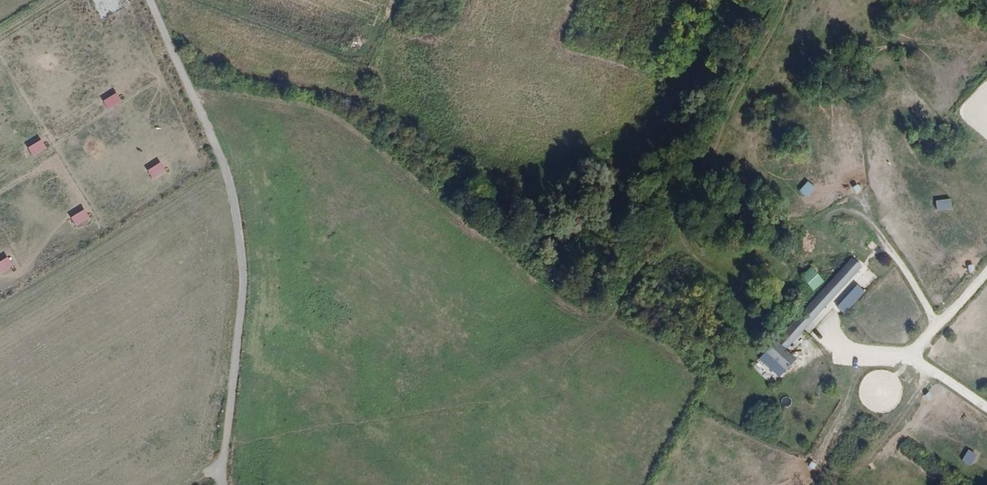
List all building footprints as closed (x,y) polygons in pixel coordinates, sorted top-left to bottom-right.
[(117,93),(105,98),(108,106),(120,101),(117,93)] [(809,181),(800,191),(808,198),(816,188),(809,181)] [(934,201),(935,211),(950,208),(949,198),(934,201)] [(73,217),(77,224),(89,217),(85,211),(73,217)] [(0,262),(0,271),(1,273),(14,264),(8,257),(0,262)] [(787,350),(862,267),(853,259),(779,342),(787,350)] [(815,291),(825,281),(812,268),(803,278),(815,291)] [(846,313),(865,292),(859,286),(840,307),(846,313)] [(797,359),(787,350),(779,342),(762,360),(781,377),(797,359)] [(966,449),(959,461),(968,466),(975,454),(966,449)]
